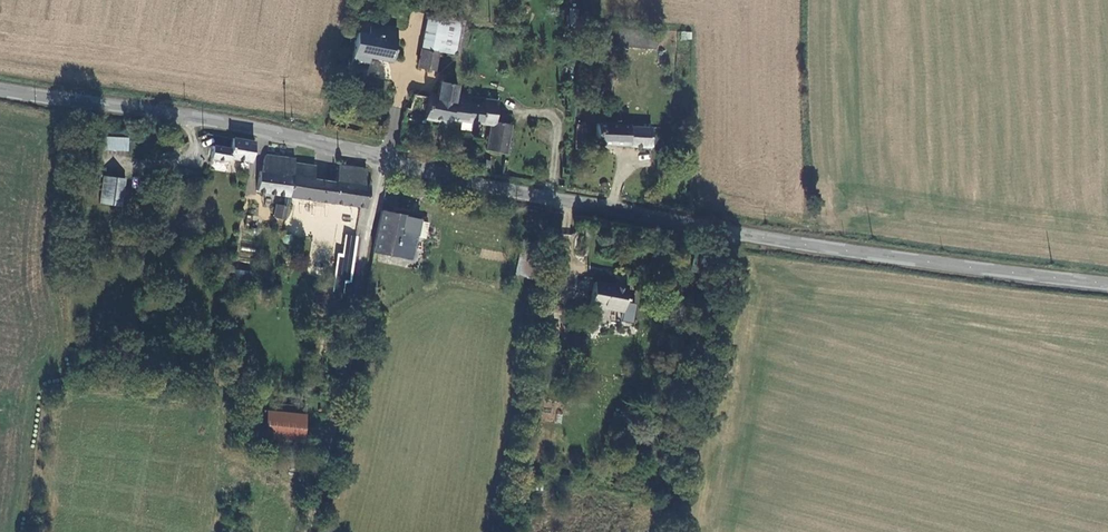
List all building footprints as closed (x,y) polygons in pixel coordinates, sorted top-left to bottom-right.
[(426,13),(420,48),(439,52),(455,55),(462,20),(426,13)] [(371,29),(399,34),(400,28),(373,22),(371,29)] [(609,47),(610,28),(596,28),(595,46),(609,47)] [(399,34),(371,29),(370,32),(360,30),(354,65),(370,68),(372,57),(394,61),(399,34)] [(656,31),(641,30),(640,48),(655,49),(656,31)] [(681,39),(692,39),(692,31),(680,31),(681,39)] [(435,72),(439,52),(420,48),(417,68),(435,72)] [(435,101),(453,104),(455,94),(457,86),(454,86),(456,76),(449,75),(440,72),(437,83),(435,96),(435,101)] [(450,120),(472,123),(476,98),(469,96),(465,96),(455,94),(453,104),(435,101),(435,96),(429,95),(428,99),(413,96),(410,109),(407,109),(404,119),(425,121),(431,122),(448,125),(450,120)] [(485,151),(506,156),(512,125),(494,123),(496,112),(498,101),(490,99),(485,99),(476,98),(472,123),(489,126),(485,151)] [(581,123),(579,149),(590,150),(593,124),(581,123)] [(613,124),(596,123),(596,146),(650,149),(650,127),(613,124)] [(129,151),(129,137),(107,136),(106,150),(129,151)] [(229,160),(250,164),(254,142),(231,138),(230,148),(219,147),(211,146),(210,162),(227,163),(229,160)] [(407,140),(405,141),(404,145),(405,148),(408,149),(410,148),(412,146),(412,143),(410,141),(407,140)] [(263,168),(261,168),(260,172),(257,193),(283,196),(285,197),(289,198),(294,163),(295,161),(295,158),(265,154),(263,168)] [(366,169),(338,165),(336,182),(314,179),(315,166),(294,163),(289,198),(363,209),(366,207),(369,186),(364,185),(365,181),(366,169)] [(121,206),(125,179),(102,176),(98,203),(121,206)] [(285,220),(289,198),(285,197),(283,196),(282,206),(274,204),(272,218),(285,220)] [(390,213),(382,211),(373,252),(414,261),(423,220),(390,213)] [(329,298),(348,301),(357,236),(344,235),(341,253),(336,253),(329,298)] [(531,278),(539,245),(522,240),(514,273),(531,278)] [(251,280),(252,271),(232,270),(231,278),(251,280)] [(622,314),(621,322),(632,324),(634,304),(625,303),(628,285),(593,279),(589,308),(622,314)] [(558,360),(560,341),(550,339),(547,359),(558,360)] [(268,403),(267,411),(305,414),(306,406),(268,403)] [(302,443),(305,414),(267,411),(258,410),(256,432),(263,433),(262,439),(302,443)]
